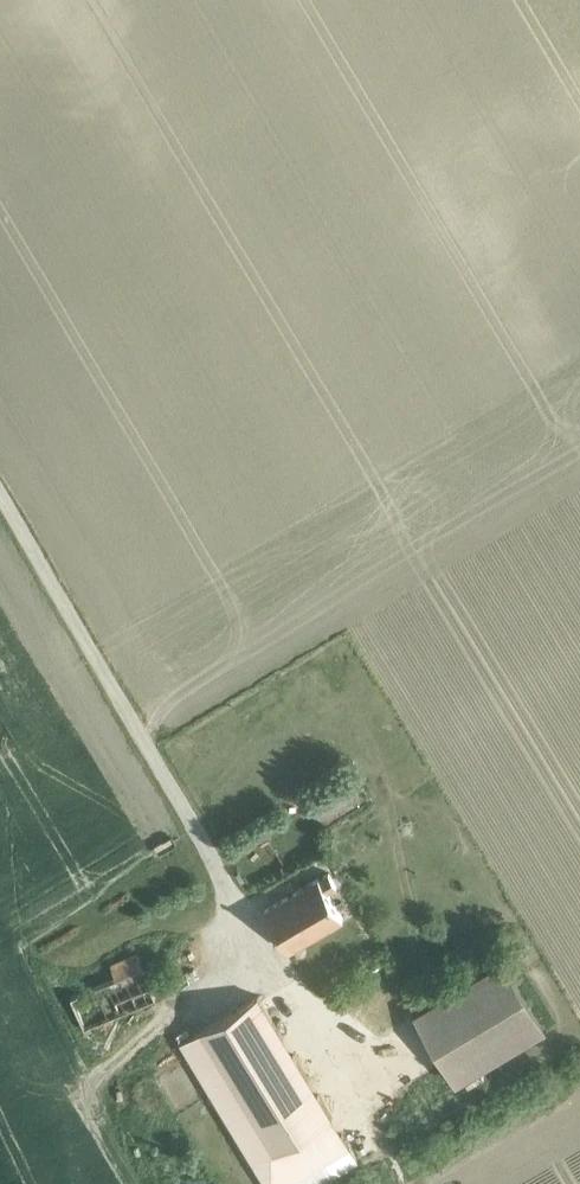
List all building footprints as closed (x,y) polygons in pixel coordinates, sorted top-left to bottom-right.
[(288,951),(343,918),(328,892),(337,887),(328,872),(319,878),(319,877),(264,910),(288,951)] [(136,954),(112,964),(117,977),(142,966),(136,954)] [(457,1083),(547,1028),(504,957),(414,1012),(457,1083)] [(350,1148),(257,996),(180,1043),(266,1183),(291,1183),(350,1148)]
